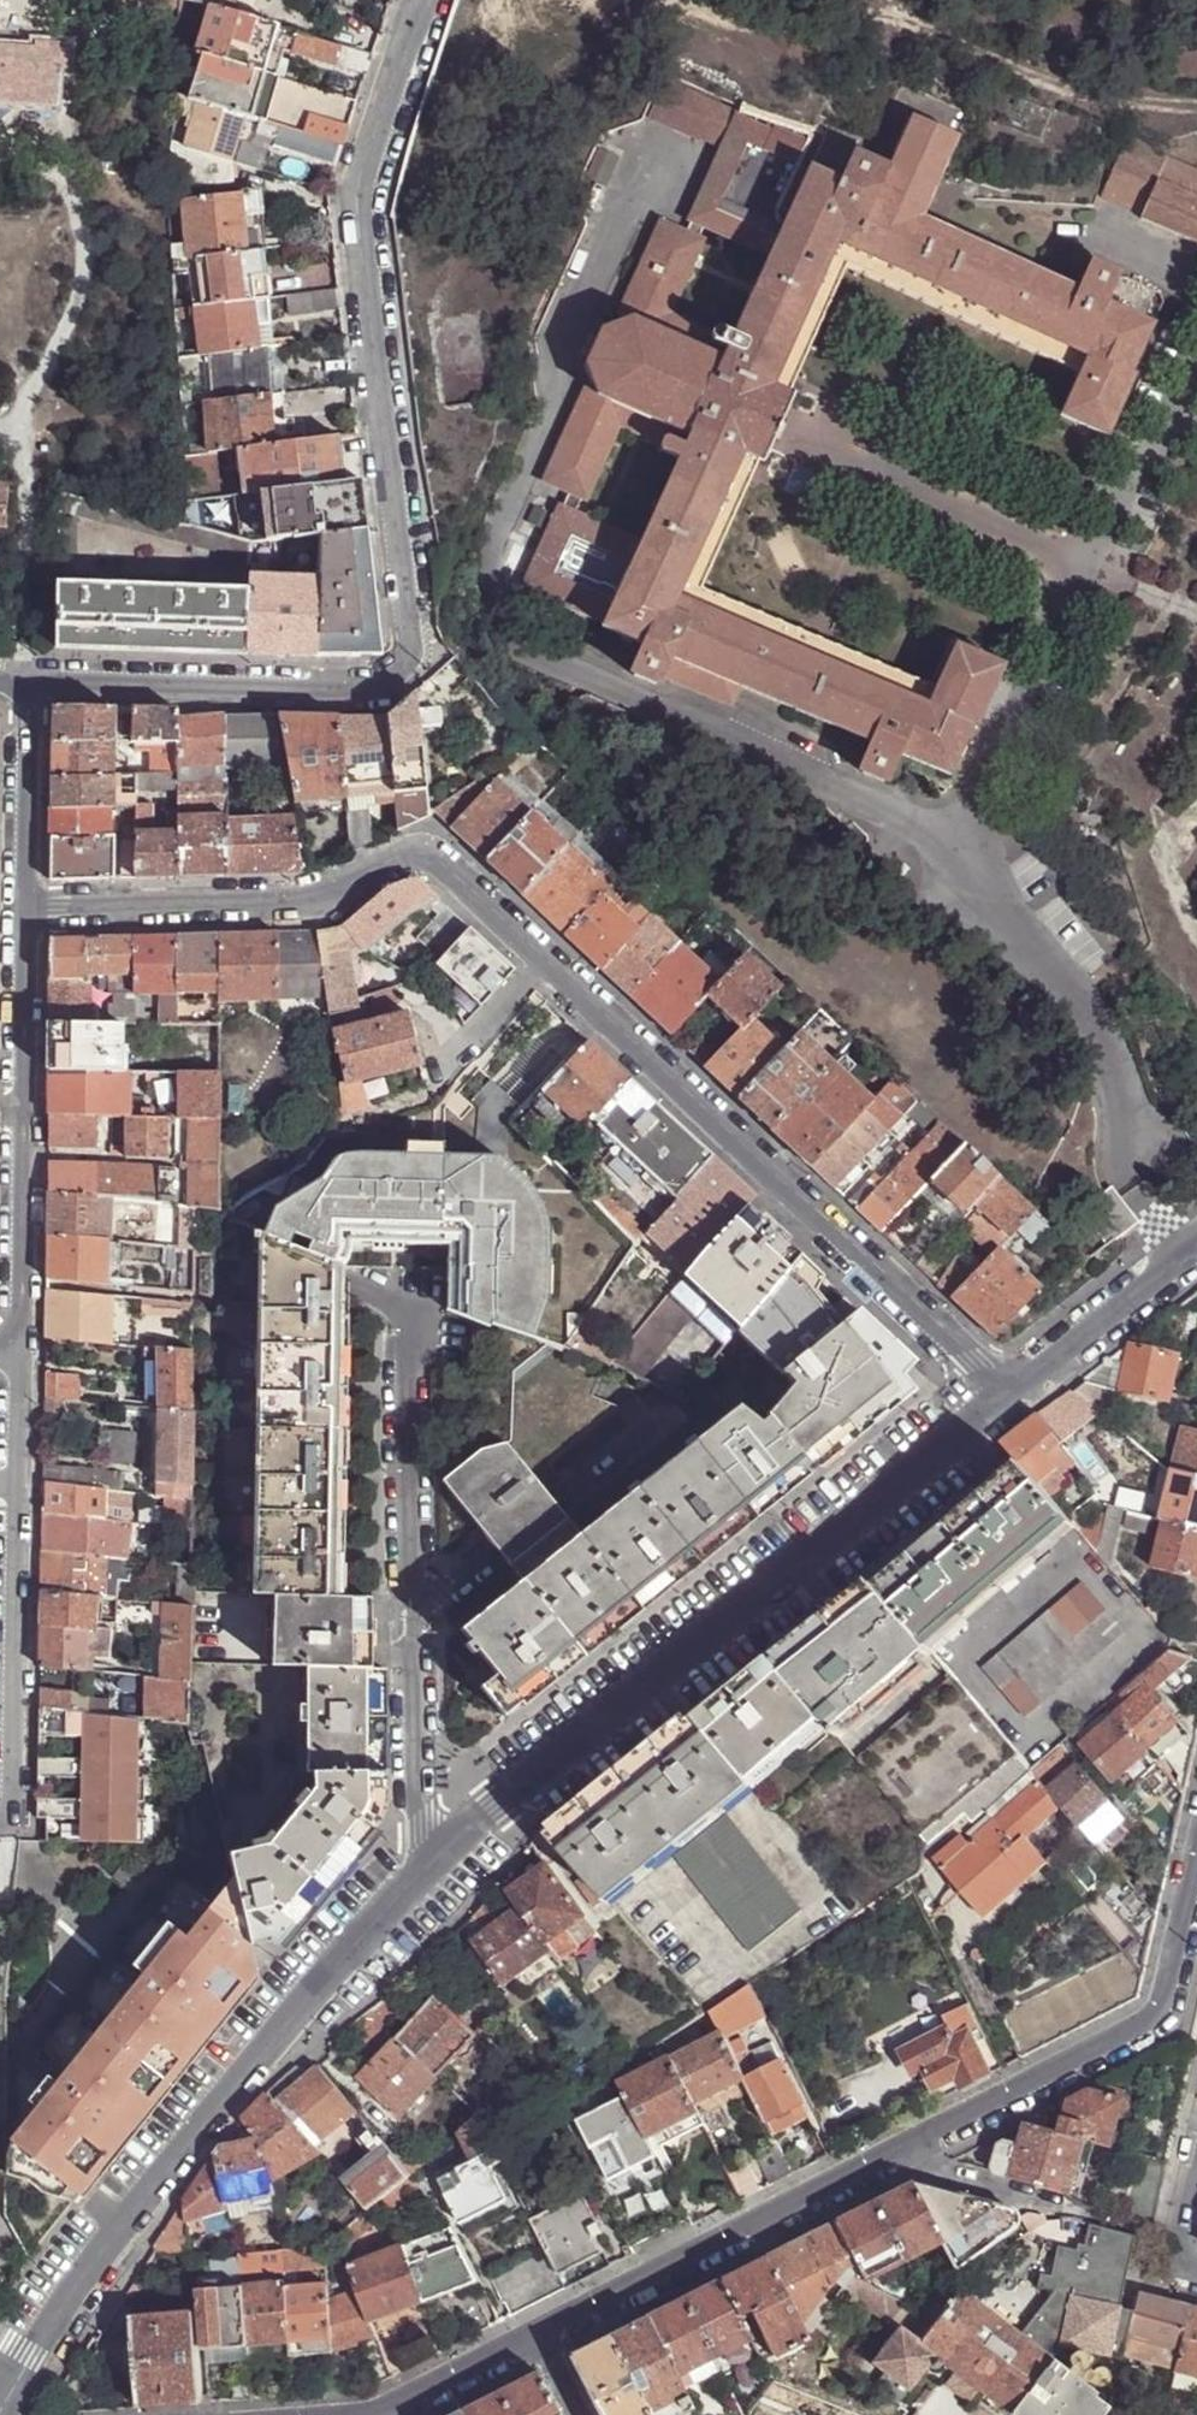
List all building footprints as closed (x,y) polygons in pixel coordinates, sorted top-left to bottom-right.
[(183,1),(196,5),(208,9),(211,0),(183,0),(183,1)] [(183,1),(180,1),(179,7),(179,22),(178,49),(184,51),(196,5),(183,1)] [(372,55),(341,46),(208,9),(195,54),(264,74),(273,45),(294,51),(294,54),(337,66),(338,64),(356,70),(366,73),(372,55)] [(346,29),(341,46),(372,55),(378,38),(346,29)] [(12,105),(37,106),(53,108),(58,107),(61,69),(70,70),(72,44),(36,42),(35,47),(0,45),(0,104),(12,105)] [(184,51),(178,49),(177,63),(198,69),(190,100),(245,117),(250,118),(264,74),(195,54),(184,51)] [(264,74),(250,118),(264,122),(278,78),(264,74)] [(647,116),(697,137),(704,123),(720,130),(730,108),(664,78),(647,116)] [(190,100),(176,97),(175,114),(194,118),(186,148),(232,162),(245,117),(190,100)] [(12,105),(0,104),(0,119),(2,120),(11,113),(12,105)] [(52,116),(53,108),(37,106),(37,114),(39,118),(49,119),(52,116)] [(697,137),(719,147),(735,112),(735,110),(730,108),(720,130),(704,123),(697,137)] [(280,127),(342,146),(347,130),(338,127),(283,111),(278,127),(280,127)] [(735,112),(719,147),(688,216),(707,225),(708,222),(769,249),(729,337),(714,330),(708,332),(668,313),(701,240),(658,220),(616,312),(619,322),(599,330),(584,364),(591,386),(583,389),(542,482),(585,501),(618,427),(659,445),(663,452),(676,458),(639,542),(558,506),(522,587),(603,623),(601,627),(641,644),(631,669),(633,675),(653,684),(660,681),(667,667),(684,675),(680,684),(730,706),(739,686),(867,741),(857,766),(859,772),(880,781),(887,779),(897,755),(947,776),(969,726),(973,729),(1001,666),(952,645),(931,690),(926,704),(677,596),(739,457),(742,451),(770,387),(773,381),(836,242),(1083,358),(1077,371),(1057,416),(1105,437),(1132,377),(1129,374),(1151,325),(1105,304),(1116,280),(1113,273),(1094,264),(1087,266),(1076,290),(921,218),(957,135),(911,116),(893,158),(825,127),(825,130),(815,126),(810,139),(772,123),(770,128),(735,112)] [(342,146),(280,127),(275,147),(326,163),(335,165),(342,146)] [(1165,158),(1159,148),(1132,136),(1102,201),(1196,244),(1196,173),(1165,158)] [(186,148),(173,144),(170,189),(233,181),(232,162),(186,148)] [(189,244),(172,246),(173,260),(263,250),(265,249),(263,224),(260,190),(185,200),(189,244)] [(846,265),(1077,371),(1083,358),(836,242),(773,381),(775,382),(772,388),(770,387),(742,451),(744,452),(741,458),(739,457),(677,596),(926,704),(931,690),(702,589),(752,476),(774,427),(796,378),(846,265)] [(263,250),(173,260),(175,275),(192,273),(197,307),(269,297),(266,273),(263,250)] [(339,289),(287,296),(290,315),(327,310),(341,309),(339,289)] [(197,307),(203,355),(210,354),(258,349),(256,325),(270,324),(269,297),(197,307)] [(210,354),(212,403),(271,396),(283,394),(281,370),(280,346),(258,349),(210,354)] [(193,375),(182,375),(183,406),(193,405),(192,392),(194,392),(193,375)] [(283,394),(271,396),(273,422),(285,422),(283,394)] [(237,448),(295,442),(292,422),(285,422),(273,422),(271,396),(212,403),(207,404),(209,442),(194,444),(194,453),(215,451),(237,448)] [(237,448),(242,491),(345,483),(342,460),(340,436),(295,442),(237,448)] [(194,453),(185,455),(187,489),(186,495),(219,493),(215,451),(194,453)] [(345,483),(242,491),(219,493),(186,495),(183,524),(252,543),(320,535),(367,529),(365,510),(361,482),(345,483)] [(6,529),(8,489),(0,486),(0,528),(6,529)] [(218,564),(251,564),(252,543),(183,524),(182,525),(61,492),(61,510),(221,553),(218,564)] [(60,518),(60,553),(77,553),(78,519),(60,518)] [(373,581),(367,529),(320,535),(318,579),(315,657),(382,656),(380,644),(373,581)] [(287,656),(315,657),(318,579),(251,577),(250,593),(248,655),(287,656)] [(199,653),(248,655),(250,593),(59,586),(57,648),(121,651),(199,653)] [(439,710),(419,712),(417,692),(387,718),(394,794),(398,831),(427,817),(420,729),(440,727),(439,710)] [(123,724),(114,724),(114,709),(105,709),(54,708),(53,729),(53,744),(114,743),(120,743),(123,743),(123,724)] [(137,743),(177,742),(176,720),(177,711),(132,710),(132,743),(137,743)] [(293,819),(226,823),(226,766),(267,765),(270,782),(286,781),(274,717),(253,717),(225,718),(199,719),(176,720),(177,742),(178,775),(178,794),(178,814),(179,828),(179,835),(179,846),(179,878),(201,878),(264,876),(303,875),(293,819)] [(318,803),(345,799),(337,717),(300,717),(280,717),(295,805),(318,803)] [(345,799),(394,794),(387,718),(349,718),(337,717),(345,799)] [(538,804),(506,774),(539,748),(532,741),(523,747),(497,765),(502,770),(494,779),(529,813),(538,804)] [(177,742),(137,743),(137,751),(152,751),(152,776),(178,775),(177,742)] [(53,767),(52,781),(114,778),(114,743),(53,744),(53,767)] [(463,842),(484,862),(529,813),(494,779),(502,770),(497,765),(482,775),(483,777),(432,813),(463,842)] [(165,795),(178,794),(178,775),(152,776),(137,777),(137,796),(165,795)] [(122,807),(137,807),(137,796),(137,777),(122,778),(122,807)] [(52,796),(52,810),(110,808),(114,808),(114,778),(52,781),(52,796)] [(170,814),(178,814),(178,794),(165,795),(166,813),(170,814)] [(320,816),(347,812),(346,809),(345,799),(318,803),(320,816)] [(529,813),(564,847),(574,837),(538,803),(538,804),(529,813)] [(124,837),(136,837),(137,807),(122,807),(122,837),(124,837)] [(157,879),(179,878),(179,846),(169,845),(168,834),(153,834),(152,807),(137,807),(136,837),(136,849),(135,864),(135,880),(157,879)] [(51,828),(52,840),(109,838),(110,808),(52,810),(51,828)] [(350,852),(372,843),(369,808),(346,809),(347,812),(350,852)] [(502,879),(520,896),(564,847),(529,813),(484,862),(502,879)] [(171,828),(179,828),(178,814),(170,814),(171,828)] [(169,845),(179,846),(179,835),(168,834),(169,845)] [(124,849),(136,849),(136,837),(124,837),(124,849)] [(564,847),(606,888),(610,884),(615,877),(574,837),(564,847)] [(51,883),(113,881),(114,838),(109,838),(52,840),(51,861),(51,883)] [(544,919),(562,936),(598,897),(606,888),(564,847),(520,896),(544,919)] [(123,864),(135,864),(136,849),(124,849),(123,864)] [(123,881),(135,880),(135,864),(123,864),(123,881)] [(410,915),(434,904),(437,902),(414,880),(401,883),(386,888),(340,928),(358,949),(364,955),(410,915)] [(598,897),(634,931),(646,917),(610,884),(606,888),(598,897)] [(583,955),(598,970),(634,931),(598,897),(562,936),(583,955)] [(437,966),(467,931),(444,909),(413,942),(437,966)] [(615,985),(627,997),(675,945),(646,917),(634,931),(598,970),(615,985)] [(340,928),(315,933),(331,1014),(358,1008),(357,1001),(358,1000),(349,953),(358,949),(340,928)] [(512,974),(467,931),(437,966),(466,994),(480,1007),(512,974)] [(219,1001),(313,999),(317,1016),(327,1014),(328,1015),(331,1014),(315,933),(241,936),(220,936),(218,993),(219,1001)] [(192,937),(177,937),(176,994),(207,993),(218,993),(220,936),(192,937)] [(150,938),(135,939),(133,995),(160,995),(160,1025),(176,1026),(176,1002),(176,994),(177,937),(150,938)] [(49,941),(48,1023),(90,1024),(90,976),(109,976),(109,988),(116,995),(115,1017),(108,1017),(108,1024),(122,1025),(133,1025),(134,1004),(133,995),(135,939),(86,940),(49,941)] [(704,996),(726,972),(707,953),(697,964),(675,945),(627,997),(654,1022),(669,1036),(704,996)] [(704,996),(738,1028),(747,1019),(768,995),(775,988),(741,956),(726,972),(704,996)] [(407,983),(428,972),(427,966),(404,972),(407,983)] [(775,988),(768,995),(777,1003),(792,986),(784,979),(775,988)] [(402,1015),(366,1024),(364,1014),(399,1005),(395,990),(358,1000),(357,1001),(358,1008),(331,1014),(328,1015),(329,1034),(332,1033),(336,1054),(339,1054),(345,1085),(339,1086),(343,1107),(336,1115),(321,1136),(353,1132),(353,1129),(349,1111),(354,1110),(367,1106),(360,1083),(416,1069),(405,1015),(402,1015)] [(219,1001),(218,993),(207,993),(207,1001),(206,1025),(218,1025),(219,1001)] [(461,1026),(480,1007),(466,994),(452,1008),(461,1026)] [(207,1001),(176,1002),(176,1026),(206,1025),(207,1001)] [(720,1084),(735,1099),(787,1042),(780,1036),(773,1044),(747,1019),(738,1028),(712,1057),(703,1068),(720,1084)] [(90,1024),(48,1023),(48,1054),(48,1072),(119,1073),(120,1074),(122,1025),(108,1024),(90,1024)] [(755,1117),(769,1130),(829,1063),(797,1032),(787,1042),(735,1099),(755,1117)] [(539,1095),(574,1129),(561,1142),(566,1146),(607,1103),(626,1082),(606,1062),(587,1044),(539,1095)] [(689,1055),(703,1068),(712,1057),(699,1044),(689,1055)] [(788,1148),(808,1167),(869,1100),(829,1063),(769,1130),(788,1148)] [(148,1109),(119,1108),(120,1074),(119,1073),(48,1072),(47,1092),(47,1114),(96,1116),(126,1117),(148,1118),(148,1109)] [(162,1089),(163,1074),(127,1074),(127,1088),(162,1089)] [(217,1120),(217,1075),(177,1075),(176,1119),(188,1120),(217,1120)] [(932,1119),(889,1079),(869,1100),(808,1167),(832,1190),(903,1113),(921,1129),(932,1119)] [(671,1203),(710,1160),(684,1136),(626,1082),(607,1103),(612,1108),(593,1129),(671,1203)] [(47,1130),(47,1146),(94,1148),(96,1116),(47,1114),(47,1130)] [(148,1118),(126,1117),(125,1160),(165,1161),(165,1119),(158,1118),(148,1118)] [(217,1144),(217,1120),(188,1120),(187,1165),(217,1166),(217,1144)] [(854,1210),(878,1233),(887,1223),(926,1181),(960,1145),(936,1123),(908,1153),(901,1147),(895,1154),(901,1160),(881,1182),(876,1178),(871,1183),(875,1187),(854,1210)] [(217,1144),(217,1166),(216,1180),(256,1179),(257,1144),(217,1144)] [(926,1181),(961,1213),(971,1203),(995,1178),(960,1145),(926,1181)] [(278,1205),(265,1236),(338,1267),(345,1267),(351,1252),(354,1241),(452,1244),(449,1308),(538,1336),(551,1289),(553,1228),(547,1207),(524,1173),(499,1155),(371,1149),(343,1153),(334,1160),(326,1178),(278,1205)] [(895,1154),(876,1178),(881,1182),(901,1160),(895,1154)] [(631,1249),(627,1253),(669,1292),(706,1249),(752,1201),(728,1178),(710,1160),(671,1203),(639,1238),(633,1247),(631,1249)] [(153,1205),(154,1168),(47,1165),(46,1183),(46,1194),(95,1199),(108,1200),(153,1205)] [(217,1166),(187,1165),(187,1209),(191,1210),(215,1218),(216,1180),(217,1166)] [(995,1178),(971,1203),(1006,1236),(1020,1221),(1030,1211),(1023,1205),(995,1178)] [(846,1203),(854,1210),(875,1187),(871,1183),(846,1203)] [(1087,1204),(1098,1219),(1114,1208),(1121,1202),(1119,1200),(1109,1187),(1087,1204)] [(94,1241),(95,1199),(46,1194),(46,1223),(46,1236),(94,1241)] [(107,1243),(108,1200),(95,1199),(94,1241),(107,1243)] [(602,1200),(593,1209),(631,1249),(633,1247),(639,1238),(602,1200)] [(1129,1228),(1136,1222),(1121,1202),(1114,1208),(1129,1228)] [(191,1236),(191,1210),(187,1209),(176,1208),(176,1251),(190,1253),(190,1237),(191,1236)] [(481,1452),(441,1482),(448,1490),(448,1498),(454,1498),(517,1585),(460,1631),(471,1645),(495,1676),(483,1690),(504,1715),(520,1703),(523,1708),(534,1699),(556,1681),(634,1618),(784,1497),(879,1421),(913,1394),(901,1379),(912,1366),(889,1344),(858,1314),(839,1328),(814,1303),(822,1280),(800,1259),(802,1256),(774,1227),(764,1217),(761,1219),(747,1208),(684,1277),(791,1387),(761,1425),(738,1409),(571,1541),(505,1445),(481,1452)] [(1106,1246),(1129,1228),(1114,1208),(1098,1219),(1090,1226),(1106,1246)] [(1044,1225),(1030,1211),(1020,1221),(1034,1234),(1044,1225)] [(899,1252),(913,1265),(928,1249),(947,1228),(933,1215),(899,1252)] [(878,1233),(891,1245),(900,1236),(887,1223),(878,1233)] [(334,1578),(334,1552),(334,1518),(334,1503),(335,1421),(336,1316),(338,1267),(265,1236),(255,1233),(254,1593),(274,1594),(335,1597),(334,1578)] [(121,1244),(107,1243),(94,1241),(46,1236),(46,1263),(46,1279),(119,1285),(121,1244)] [(958,1287),(948,1298),(990,1339),(1039,1289),(996,1247),(958,1287)] [(190,1293),(190,1253),(176,1251),(160,1249),(161,1265),(164,1265),(165,1271),(171,1271),(171,1291),(189,1293),(190,1293)] [(913,1265),(925,1277),(940,1261),(928,1249),(913,1265)] [(934,1285),(948,1298),(958,1287),(945,1274),(934,1285)] [(110,1344),(111,1298),(46,1291),(46,1314),(45,1338),(110,1344)] [(143,1318),(143,1301),(133,1300),(132,1316),(143,1318)] [(1118,1392),(1166,1403),(1177,1357),(1131,1346),(1129,1348),(1126,1361),(1115,1358),(1103,1366),(1079,1384),(1118,1392)] [(189,1415),(190,1352),(175,1350),(155,1348),(155,1411),(189,1415)] [(61,1400),(76,1401),(77,1375),(44,1374),(44,1398),(61,1400)] [(1073,1388),(1066,1393),(1074,1400),(1102,1421),(1118,1392),(1079,1384),(1073,1388)] [(1066,1393),(1049,1405),(1056,1413),(1074,1400),(1066,1393)] [(61,1415),(61,1400),(44,1398),(44,1414),(61,1415)] [(1185,1407),(1196,1409),(1196,1402),(1186,1400),(1185,1407)] [(189,1500),(189,1415),(155,1411),(152,1495),(162,1496),(189,1500)] [(1018,1427),(998,1442),(1019,1466),(1022,1470),(1035,1485),(1055,1470),(1056,1468),(1039,1446),(1051,1436),(1035,1415),(1018,1427)] [(1196,1477),(1196,1433),(1182,1429),(1172,1471),(1196,1477)] [(42,1483),(122,1491),(123,1477),(94,1472),(88,1471),(87,1469),(43,1466),(42,1483)] [(1022,1470),(1019,1466),(926,1545),(930,1551),(968,1518),(1000,1490),(1022,1470)] [(876,1588),(924,1646),(1045,1541),(1068,1522),(1035,1485),(1022,1470),(1000,1490),(968,1518),(930,1551),(926,1545),(876,1588)] [(1160,1521),(1164,1522),(1196,1529),(1196,1477),(1172,1471),(1160,1521)] [(1092,1472),(1084,1478),(1107,1508),(1119,1511),(1121,1511),(1125,1495),(1104,1488),(1092,1472)] [(128,1521),(128,1492),(122,1491),(42,1483),(42,1503),(42,1514),(128,1521)] [(189,1528),(189,1500),(162,1496),(164,1525),(189,1528)] [(1107,1508),(1096,1554),(1107,1566),(1119,1511),(1107,1508)] [(1156,1520),(1124,1512),(1121,1523),(1154,1531),(1156,1520)] [(41,1550),(104,1555),(124,1557),(128,1521),(42,1514),(41,1539),(41,1550)] [(1164,1522),(1153,1569),(1196,1580),(1196,1529),(1164,1522)] [(189,1544),(189,1528),(164,1525),(164,1561),(178,1562),(190,1563),(190,1544),(189,1544)] [(192,1544),(190,1544),(190,1563),(178,1562),(175,1604),(191,1606),(192,1606),(192,1544)] [(101,1597),(102,1581),(115,1581),(123,1581),(125,1579),(127,1557),(124,1557),(104,1555),(41,1550),(41,1575),(40,1593),(101,1597)] [(101,1597),(114,1598),(115,1581),(102,1581),(101,1597)] [(825,1617),(769,1660),(821,1724),(825,1729),(828,1732),(931,1654),(924,1646),(876,1588),(871,1582),(825,1617)] [(1122,1630),(1079,1582),(980,1668),(1023,1717),(1122,1630)] [(100,1605),(101,1597),(40,1593),(40,1635),(39,1666),(83,1671),(84,1657),(106,1658),(107,1648),(109,1630),(92,1628),(94,1605),(100,1605)] [(274,1594),(273,1667),(306,1669),(369,1671),(369,1633),(369,1599),(335,1597),(274,1594)] [(151,1623),(152,1602),(117,1599),(115,1619),(151,1623)] [(161,1678),(163,1603),(152,1602),(151,1623),(150,1677),(161,1678)] [(1159,1602),(1146,1612),(1156,1624),(1167,1613),(1159,1602)] [(190,1663),(191,1606),(175,1604),(163,1603),(161,1678),(188,1681),(189,1681),(190,1663)] [(1179,1725),(1154,1695),(1193,1662),(1170,1657),(1120,1698),(1128,1707),(1115,1718),(1147,1753),(1179,1725)] [(747,1781),(749,1780),(750,1781),(821,1724),(769,1660),(732,1690),(696,1719),(747,1781)] [(369,1671),(306,1669),(306,1706),(299,1706),(299,1724),(306,1724),(306,1773),(312,1774),(378,1775),(378,1755),(378,1700),(378,1672),(369,1671)] [(187,1724),(188,1681),(161,1678),(150,1677),(144,1677),(141,1719),(155,1721),(187,1724)] [(951,1678),(847,1756),(913,1836),(924,1849),(950,1827),(961,1817),(969,1826),(992,1804),(1029,1770),(951,1678)] [(38,1709),(85,1713),(86,1701),(70,1699),(71,1693),(39,1690),(38,1709)] [(1107,1708),(1059,1746),(1070,1758),(1083,1746),(1115,1718),(1107,1708)] [(85,1713),(38,1709),(38,1720),(38,1738),(86,1739),(85,1759),(136,1760),(145,1760),(145,1736),(154,1737),(155,1721),(141,1719),(106,1717),(92,1714),(85,1713)] [(1147,1753),(1115,1718),(1083,1746),(1115,1781),(1147,1753)] [(600,1797),(553,1836),(551,1838),(584,1874),(575,1881),(594,1906),(734,1794),(748,1782),(747,1781),(696,1719),(671,1739),(600,1797)] [(1179,1725),(1147,1753),(1157,1764),(1189,1736),(1179,1725)] [(145,1736),(145,1760),(154,1760),(154,1737),(145,1736)] [(1059,1746),(1029,1770),(1040,1783),(1070,1758),(1059,1746)] [(1157,1764),(1147,1753),(1115,1781),(1126,1792),(1157,1764)] [(85,1759),(37,1758),(37,1768),(37,1778),(85,1779),(84,1800),(135,1801),(143,1801),(144,1777),(135,1777),(136,1760),(85,1759)] [(1070,1758),(1040,1783),(1048,1792),(1078,1767),(1070,1758)] [(1184,1794),(1157,1764),(1126,1792),(1119,1798),(1170,1856),(1177,1823),(1184,1794)] [(1078,1767),(1048,1792),(1060,1806),(1078,1826),(1107,1800),(1078,1767)] [(1029,1770),(992,1804),(1023,1839),(1060,1806),(1048,1792),(1040,1783),(1029,1770)] [(233,1877),(249,1946),(271,1941),(277,1946),(285,1936),(330,1881),(373,1830),(369,1825),(373,1819),(376,1809),(378,1794),(378,1775),(312,1774),(312,1790),(308,1796),(303,1792),(292,1803),(297,1808),(274,1836),(269,1832),(262,1839),(254,1841),(255,1848),(238,1853),(237,1849),(227,1852),(233,1877)] [(83,1840),(134,1842),(142,1842),(143,1818),(134,1818),(135,1801),(84,1800),(37,1799),(36,1810),(36,1818),(84,1820),(83,1840)] [(1107,1800),(1078,1826),(1095,1845),(1124,1820),(1107,1800)] [(143,1801),(135,1801),(134,1818),(143,1818),(143,1801)] [(932,1860),(982,1916),(1044,1863),(1023,1839),(992,1804),(969,1826),(961,1817),(950,1827),(958,1836),(932,1860)] [(724,1813),(673,1855),(749,1951),(801,1908),(724,1813)] [(574,1942),(563,1928),(581,1914),(544,1864),(525,1878),(506,1892),(517,1907),(550,1950),(554,1956),(574,1942)] [(1161,1897),(1162,1889),(1144,1869),(1133,1879),(1138,1884),(1133,1889),(1156,1916),(1161,1897)] [(6,2173),(78,2198),(127,2135),(254,1973),(249,1946),(233,1877),(185,1937),(177,1930),(158,1954),(148,1945),(132,1966),(142,1974),(131,1988),(139,1994),(130,2006),(122,1999),(75,2058),(83,2064),(74,2076),(66,2069),(55,2084),(35,2108),(13,2137),(7,2163),(6,2173)] [(503,1985),(550,1950),(517,1907),(503,1917),(488,1896),(476,1910),(460,1926),(503,1985)] [(1086,1911),(1080,1904),(1055,1926),(1061,1933),(1086,1911)] [(6,2173),(7,1999),(18,1998),(19,1975),(17,1973),(22,1914),(13,1914),(12,1921),(0,1922),(0,2171),(6,2173)] [(563,1928),(574,1942),(592,1930),(581,1914),(563,1928)] [(166,1922),(148,1945),(158,1954),(177,1930),(166,1922)] [(820,1934),(813,1939),(821,1949),(827,1946),(820,1934)] [(970,1958),(974,1961),(979,1959),(980,1954),(977,1950),(973,1949),(969,1953),(970,1958)] [(1142,1975),(1122,1952),(1001,2016),(1022,2057),(1137,1999),(1142,1975)] [(748,1982),(708,2009),(719,2031),(720,2033),(761,2009),(748,1982)] [(393,1987),(366,2009),(382,2024),(406,2003),(393,1987)] [(131,1988),(122,1999),(130,2006),(139,1994),(131,1988)] [(472,2046),(472,2038),(475,2034),(461,2020),(465,2015),(450,2001),(446,2006),(434,1995),(395,2036),(437,2075),(456,2055),(460,2055),(468,2052),(472,2046)] [(366,2009),(340,2031),(356,2047),(382,2024),(366,2009)] [(761,2009),(720,2033),(723,2039),(764,2015),(761,2009)] [(941,2017),(946,2027),(952,2039),(967,2031),(955,2010),(941,2017)] [(960,2088),(989,2074),(967,2031),(952,2039),(946,2027),(900,2051),(912,2076),(922,2071),(932,2090),(955,2078),(960,2088)] [(719,2031),(668,2058),(693,2105),(743,2079),(734,2061),(723,2039),(720,2033),(719,2031)] [(431,2099),(422,2091),(437,2075),(395,2036),(358,2078),(397,2117),(403,2111),(412,2119),(431,2099)] [(66,2069),(74,2076),(83,2064),(75,2058),(66,2069)] [(693,2105),(668,2058),(619,2083),(625,2098),(647,2140),(697,2113),(693,2105)] [(778,2061),(743,2079),(764,2121),(785,2110),(799,2103),(778,2061)] [(296,2064),(266,2092),(316,2147),(356,2110),(316,2064),(309,2071),(296,2064)] [(547,2065),(536,2071),(540,2080),(551,2073),(547,2065)] [(1126,2096),(1127,2092),(1132,2069),(1068,2101),(1066,2110),(1059,2134),(1087,2141),(1112,2148),(1120,2118),(1123,2118),(1129,2115),(1133,2108),(1131,2101),(1126,2096)] [(551,2073),(540,2080),(551,2097),(563,2090),(551,2073)] [(27,2102),(35,2108),(55,2084),(47,2077),(27,2102)] [(563,2090),(551,2097),(556,2106),(568,2099),(563,2090)] [(252,2106),(241,2117),(256,2136),(261,2141),(274,2182),(323,2155),(316,2147),(266,2092),(252,2106)] [(607,2182),(655,2156),(652,2150),(647,2140),(625,2098),(576,2123),(607,2182)] [(785,2110),(764,2121),(772,2135),(806,2116),(799,2103),(785,2110)] [(703,2124),(697,2113),(647,2140),(652,2150),(703,2124)] [(1045,2113),(1023,2124),(1026,2125),(1043,2129),(1047,2116),(1045,2113)] [(502,2163),(478,2114),(460,2130),(474,2160),(438,2177),(461,2223),(507,2199),(492,2169),(502,2163)] [(381,2155),(351,2183),(372,2206),(410,2173),(392,2153),(365,2121),(356,2128),(381,2155)] [(1043,2129),(1026,2125),(1019,2146),(1005,2142),(999,2146),(998,2150),(993,2168),(995,2174),(1072,2195),(1087,2141),(1059,2134),(1043,2129)] [(222,2143),(215,2153),(227,2206),(275,2194),(274,2182),(261,2141),(256,2136),(234,2142),(225,2145),(222,2143)] [(392,2153),(410,2173),(425,2160),(407,2140),(392,2153)] [(790,2174),(776,2145),(755,2155),(770,2184),(779,2179),(790,2174)] [(215,2153),(182,2198),(185,2222),(228,2212),(227,2206),(215,2153)] [(410,2173),(372,2206),(371,2208),(381,2219),(420,2185),(410,2173)] [(669,2222),(685,2213),(671,2187),(668,2180),(652,2188),(669,2222)] [(910,2181),(909,2182),(940,2243),(953,2269),(1018,2224),(1016,2221),(1003,2207),(914,2182),(910,2181)] [(940,2243),(909,2182),(878,2198),(871,2201),(901,2263),(940,2243)] [(610,2213),(627,2244),(657,2229),(664,2225),(648,2193),(610,2213)] [(582,2195),(530,2220),(545,2249),(565,2288),(589,2276),(609,2266),(595,2238),(601,2234),(582,2195)] [(507,2199),(461,2223),(466,2233),(518,2208),(512,2197),(507,2199)] [(153,2245),(154,2248),(187,2251),(186,2234),(185,2222),(182,2198),(153,2245)] [(864,2281),(901,2263),(871,2201),(843,2215),(834,2220),(854,2261),(864,2279),(864,2281)] [(381,2219),(371,2208),(341,2234),(346,2249),(381,2219)] [(228,2212),(185,2222),(186,2234),(231,2223),(228,2212)] [(902,2304),(859,2282),(851,2279),(830,2304),(843,2314),(856,2298),(896,2330),(871,2362),(885,2373),(876,2385),(898,2401),(928,2362),(931,2367),(934,2367),(936,2366),(939,2362),(1009,2414),(1011,2414),(1102,2414),(1107,2407),(1109,2404),(1094,2393),(1096,2390),(1085,2382),(1093,2371),(1089,2367),(1100,2352),(1113,2335),(1127,2337),(1131,2320),(1117,2316),(1120,2304),(1135,2233),(1076,2217),(1073,2227),(1085,2229),(1082,2240),(1076,2239),(1074,2245),(1056,2241),(1049,2271),(1039,2268),(1035,2284),(1053,2289),(1020,2332),(960,2289),(934,2321),(918,2308),(915,2310),(902,2304)] [(846,2265),(854,2261),(834,2220),(814,2230),(781,2247),(764,2255),(798,2323),(846,2265)] [(453,2228),(406,2245),(426,2302),(442,2296),(479,2282),(453,2228)] [(406,2245),(352,2266),(360,2291),(372,2324),(408,2309),(426,2302),(406,2245)] [(325,2248),(282,2251),(284,2270),(326,2268),(325,2248)] [(565,2288),(545,2249),(490,2277),(502,2303),(504,2302),(511,2316),(539,2302),(565,2288)] [(282,2251),(239,2255),(241,2273),(241,2274),(284,2270),(282,2251)] [(805,2337),(805,2336),(798,2323),(764,2255),(742,2266),(720,2278),(747,2332),(756,2327),(770,2355),(803,2339),(805,2337)] [(241,2274),(241,2273),(198,2275),(199,2290),(242,2287),(241,2274)] [(711,2356),(749,2337),(747,2332),(720,2278),(698,2289),(681,2297),(711,2356)] [(285,2283),(242,2287),(248,2347),(273,2345),(290,2343),(286,2289),(285,2283)] [(328,2286),(286,2289),(290,2343),(292,2357),(313,2355),(333,2353),(329,2300),(328,2286)] [(242,2287),(199,2290),(205,2350),(248,2347),(242,2287)] [(360,2291),(329,2300),(333,2353),(349,2349),(359,2346),(374,2385),(390,2377),(376,2336),(372,2324),(360,2291)] [(1123,2354),(1175,2370),(1191,2306),(1168,2300),(1151,2295),(1140,2292),(1138,2292),(1134,2308),(1131,2320),(1127,2337),(1123,2354)] [(680,2388),(717,2369),(711,2356),(681,2297),(660,2308),(644,2316),(680,2388)] [(473,2335),(491,2326),(477,2298),(460,2306),(473,2335)] [(843,2314),(830,2304),(819,2318),(831,2328),(843,2314)] [(1117,2316),(1131,2320),(1134,2308),(1120,2304),(1117,2316)] [(1175,2370),(1171,2386),(1192,2391),(1196,2375),(1196,2376),(1196,2307),(1191,2306),(1175,2370)] [(172,2405),(202,2402),(193,2311),(134,2316),(135,2336),(139,2375),(142,2407),(172,2405)] [(690,2408),(680,2388),(644,2316),(623,2327),(606,2335),(647,2414),(676,2414),(690,2408)] [(394,2330),(376,2336),(390,2377),(409,2367),(394,2330)] [(606,2335),(588,2344),(568,2355),(599,2414),(647,2414),(606,2335)] [(1100,2352),(1122,2357),(1123,2354),(1127,2337),(1113,2335),(1100,2352)] [(124,2376),(139,2375),(135,2336),(121,2337),(124,2376)] [(273,2345),(248,2347),(249,2360),(292,2357),(290,2343),(273,2345)] [(248,2347),(205,2350),(206,2363),(231,2361),(249,2360),(248,2347)] [(770,2380),(763,2366),(734,2403),(740,2414),(744,2414),(770,2380)] [(496,2390),(510,2414),(559,2414),(535,2370),(512,2382),(496,2390)] [(496,2390),(475,2401),(460,2409),(463,2414),(510,2414),(496,2390)]
